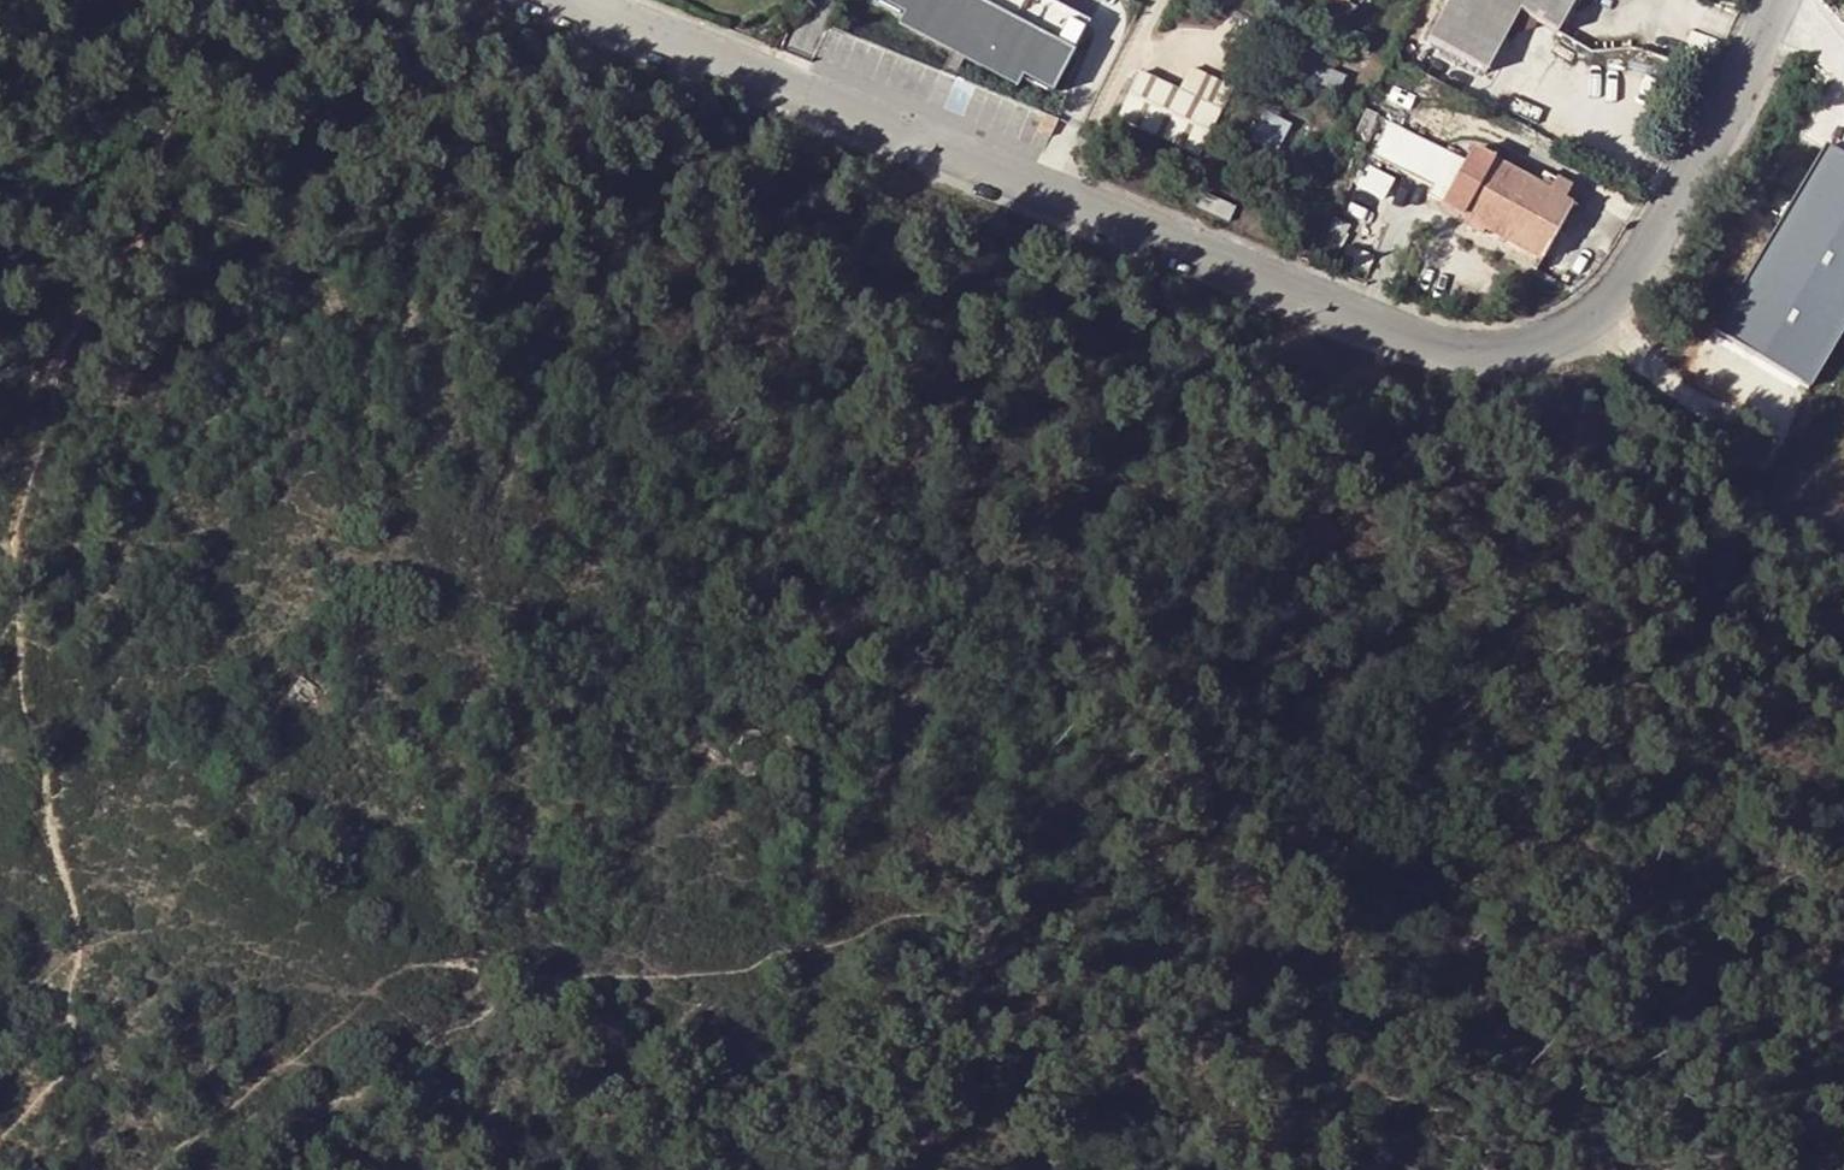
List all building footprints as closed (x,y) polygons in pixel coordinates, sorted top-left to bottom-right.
[(1024,0),(870,0),(866,8),(1042,103),(1082,31),(1024,0)] [(1572,0),(1447,0),(1425,39),(1483,71),(1507,29),(1517,10),(1536,21),(1555,31),(1572,0)] [(1517,10),(1507,29),(1512,31),(1518,32),(1524,31),(1529,28),(1534,24),(1536,21),(1517,10)] [(1197,149),(1219,105),(1139,66),(1116,110),(1197,149)] [(1274,113),(1260,133),(1280,147),(1293,126),(1274,113)] [(1559,178),(1551,190),(1496,161),(1460,143),(1454,155),(1377,115),(1359,148),(1436,188),(1431,196),(1467,215),(1472,218),(1469,223),(1486,231),(1489,226),(1549,257),(1577,205),(1569,198),(1575,187),(1559,178)] [(1823,149),(1714,332),(1808,388),(1843,327),(1843,162),(1823,149)]
